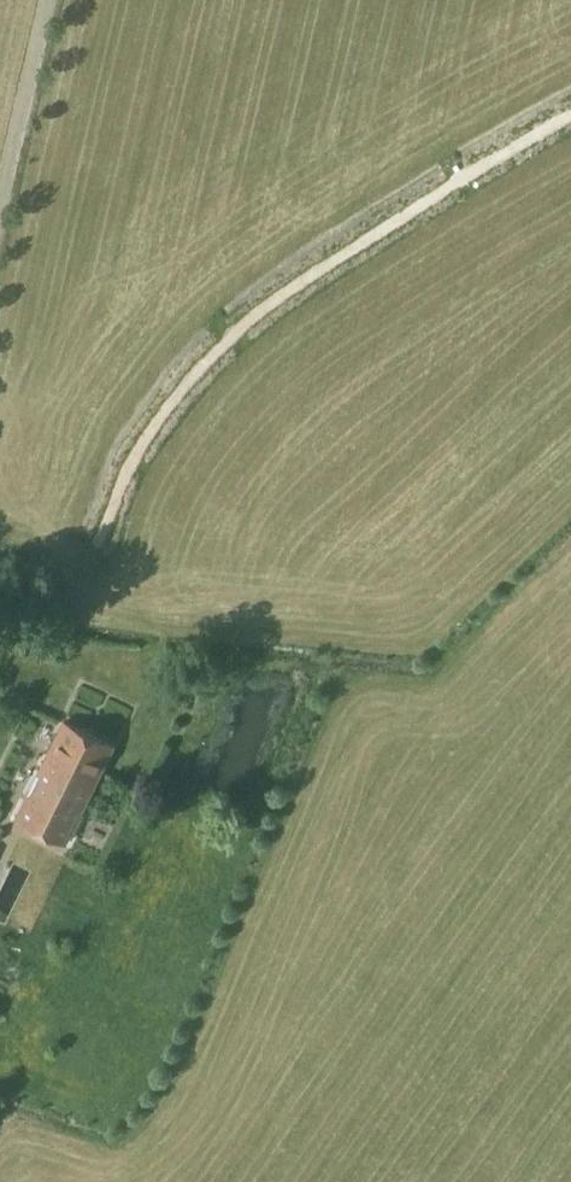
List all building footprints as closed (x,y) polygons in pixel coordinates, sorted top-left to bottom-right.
[(16,817),(66,842),(115,743),(65,719),(16,817)]
